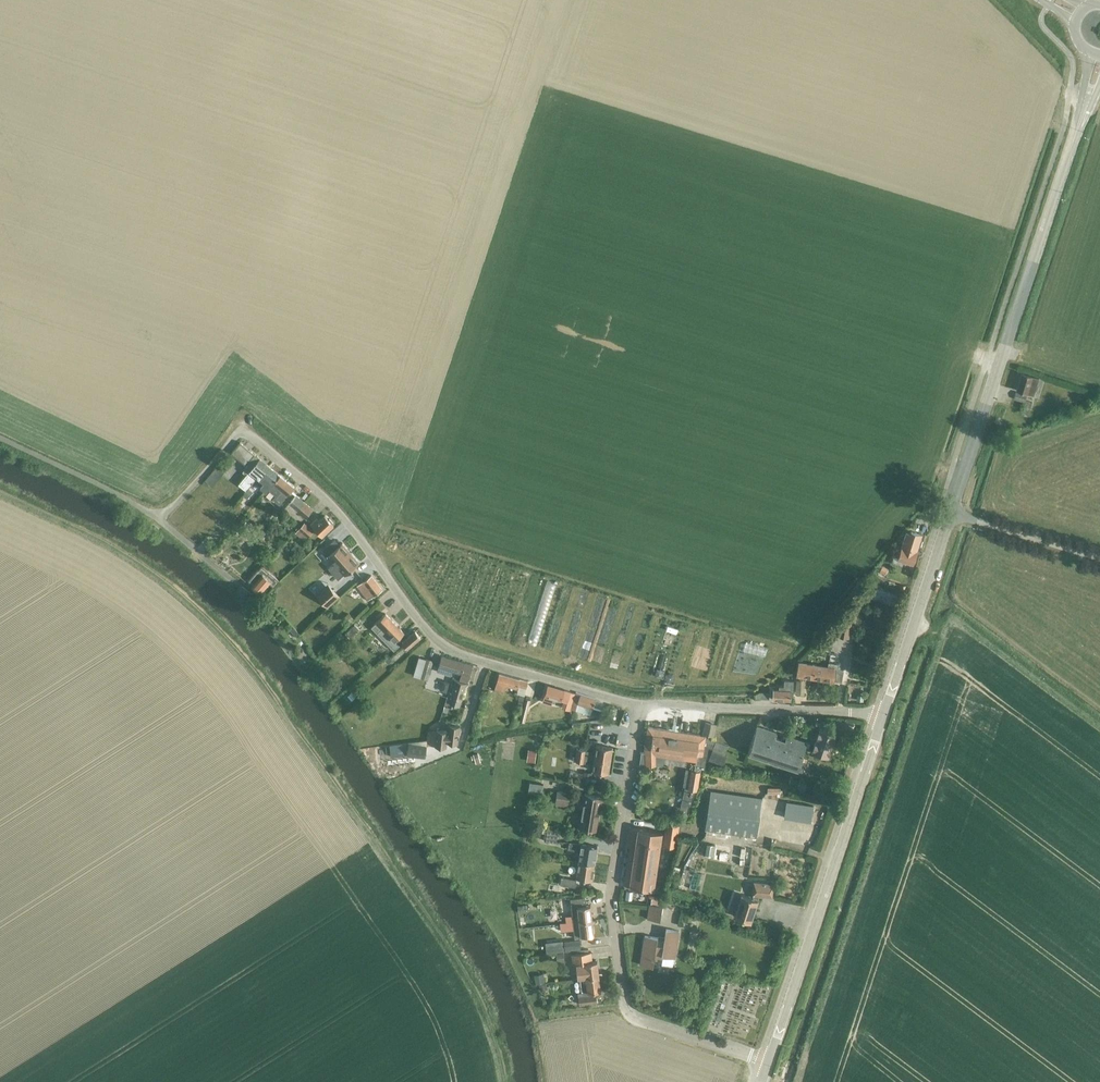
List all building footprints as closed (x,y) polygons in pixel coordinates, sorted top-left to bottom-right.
[(1033,395),(1038,379),(1022,373),(1016,390),(1033,395)] [(1024,401),(1026,395),(1016,392),(1014,398),(1024,401)] [(1029,414),(1032,402),(1026,400),(1023,412),(1029,414)] [(267,468),(269,466),(240,442),(231,453),(247,466),(243,472),(246,474),(238,484),(246,490),(250,486),(254,481),(257,477),(257,476),(260,473),(263,475),(268,468),(267,468)] [(212,486),(226,470),(220,464),(205,480),(208,483),(212,486)] [(270,467),(269,466),(267,468),(268,468),(263,475),(260,473),(257,476),(257,477),(254,481),(256,482),(266,491),(269,488),(280,475),(270,467)] [(294,487),(280,475),(269,488),(275,494),(272,498),(279,504),(294,487)] [(249,489),(243,496),(247,499),(253,493),(249,489)] [(293,516),(297,511),(304,502),(296,495),(284,509),(293,516)] [(304,502),(297,511),(305,518),(313,509),(304,502)] [(322,536),(334,525),(332,524),(333,523),(329,519),(329,520),(325,515),(319,521),(317,518),(311,524),(322,536)] [(308,538),(313,531),(304,523),(296,532),(304,539),(306,536),(308,538)] [(901,546),(897,559),(913,564),(917,552),(916,551),(922,535),(911,531),(910,534),(906,533),(902,547),(901,546)] [(359,563),(342,543),(332,552),(327,546),(322,550),(328,556),(327,556),(334,563),(329,568),(338,578),(343,574),(345,575),(359,563)] [(251,586),(260,593),(269,583),(272,586),(278,580),(262,566),(259,569),(258,569),(248,581),(253,585),(251,586)] [(883,567),(879,573),(884,576),(888,569),(883,567)] [(368,600),(382,590),(371,575),(363,581),(361,579),(355,583),(368,600)] [(339,596),(328,583),(316,594),(327,607),(339,596)] [(348,613),(344,617),(349,624),(354,620),(348,613)] [(395,641),(404,633),(391,619),(385,614),(371,627),(394,650),(399,645),(395,641)] [(849,638),(852,621),(840,619),(837,636),(849,638)] [(355,625),(345,634),(349,638),(359,629),(355,625)] [(292,628),(289,631),(295,638),(298,635),(292,628)] [(407,648),(420,637),(415,631),(407,637),(408,638),(402,643),(407,648)] [(389,655),(384,659),(387,663),(392,659),(389,655)] [(462,673),(460,679),(468,682),(472,666),(442,656),(437,671),(451,675),(452,670),(462,673)] [(427,680),(433,660),(426,658),(421,678),(427,680)] [(842,682),(843,670),(838,669),(839,665),(829,663),(828,668),(815,666),(815,665),(806,664),(799,663),(797,676),(813,678),(813,677),(842,682)] [(526,687),(528,681),(499,673),(495,687),(504,690),(506,684),(517,687),(518,685),(526,687)] [(452,679),(446,699),(445,702),(459,706),(466,683),(452,679)] [(773,689),(773,699),(791,700),(791,691),(793,691),(794,681),(784,680),(784,687),(779,686),(779,690),(773,689)] [(443,681),(440,692),(446,694),(449,683),(443,681)] [(530,685),(526,696),(519,720),(524,721),(531,697),(532,698),(532,696),(533,692),(535,687),(530,685)] [(559,699),(562,689),(548,685),(543,702),(551,704),(553,698),(559,699)] [(592,708),(596,699),(576,692),(575,693),(562,689),(559,699),(564,701),(562,708),(570,710),(571,709),(576,710),(578,703),(592,708)] [(716,725),(705,722),(703,733),(714,736),(716,725)] [(808,738),(812,726),(806,724),(802,736),(808,738)] [(437,730),(435,745),(435,746),(446,747),(447,742),(458,743),(460,726),(449,725),(448,731),(437,730)] [(799,766),(807,743),(787,736),(785,741),(776,738),(777,732),(757,726),(748,752),(797,769),(798,769),(799,766)] [(675,731),(648,727),(645,748),(645,752),(645,766),(655,765),(663,765),(664,756),(695,761),(694,770),(691,770),(688,790),(696,791),(698,786),(700,768),(704,769),(707,756),(710,756),(716,741),(705,737),(705,736),(700,735),(675,731)] [(828,756),(836,734),(820,729),(812,750),(828,756)] [(425,757),(427,746),(409,743),(407,755),(425,757)] [(407,744),(389,746),(390,756),(405,755),(407,744)] [(586,750),(585,756),(594,758),(610,760),(612,748),(596,745),(595,752),(586,750)] [(576,749),(574,762),(584,763),(586,750),(576,749)] [(710,756),(709,759),(721,764),(725,753),(713,749),(710,756)] [(528,750),(526,761),(534,762),(535,751),(528,750)] [(585,756),(584,763),(593,764),(592,771),(608,773),(610,760),(594,758),(585,756)] [(592,772),(584,771),(582,782),(591,784),(592,772)] [(800,782),(794,788),(801,795),(807,788),(800,782)] [(531,792),(541,794),(543,785),(533,783),(531,792)] [(757,837),(762,799),(711,791),(705,830),(757,837)] [(568,806),(570,794),(557,792),(555,804),(568,806)] [(603,807),(605,797),(584,794),(579,828),(596,831),(600,807),(603,807)] [(811,822),(813,806),(786,802),(784,818),(811,822)] [(677,837),(678,829),(678,826),(665,825),(664,835),(677,837)] [(653,890),(662,832),(630,827),(627,846),(630,847),(624,885),(653,890)] [(556,843),(558,832),(547,830),(545,841),(556,843)] [(579,861),(594,864),(597,846),(569,842),(568,849),(580,851),(579,861)] [(707,846),(706,855),(714,857),(715,847),(707,846)] [(594,864),(579,861),(576,877),(592,880),(594,864)] [(575,887),(576,880),(561,877),(560,885),(575,887)] [(772,897),(773,884),(754,882),(752,898),(742,894),(734,916),(750,921),(759,896),(772,897)] [(585,897),(573,898),(574,907),(572,907),(574,922),(592,920),(590,905),(586,906),(585,897)] [(527,902),(518,904),(519,912),(528,911),(527,902)] [(647,919),(660,920),(662,906),(649,904),(647,919)] [(686,911),(684,922),(691,923),(691,921),(695,922),(696,916),(692,915),(693,912),(686,911)] [(573,922),(573,927),(575,939),(582,938),(582,936),(594,935),(592,920),(574,922),(573,922)] [(678,931),(665,930),(664,941),(657,940),(657,938),(644,936),(640,965),(653,967),(654,957),(661,958),(661,957),(674,959),(678,931)] [(565,949),(580,948),(579,940),(564,942),(565,949)] [(591,952),(572,954),(573,965),(576,964),(578,979),(580,978),(599,976),(597,961),(592,962),(591,952)] [(543,974),(534,976),(536,985),(545,983),(543,974)] [(578,993),(579,1004),(597,1002),(596,991),(601,991),(599,976),(580,978),(580,983),(581,986),(581,992),(578,993)]
